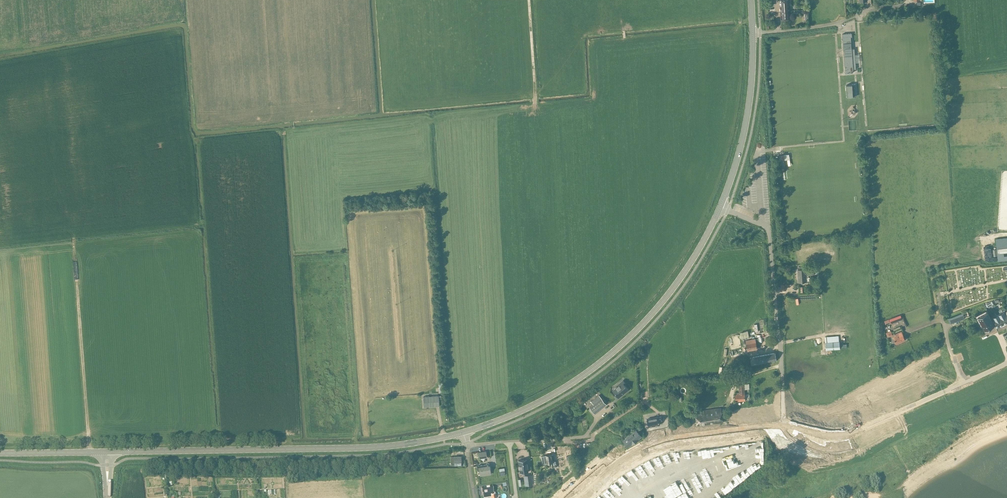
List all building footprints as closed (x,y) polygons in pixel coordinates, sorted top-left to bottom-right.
[(781,19),(790,18),(789,0),(780,0),(781,19)] [(852,33),(843,34),(843,43),(844,43),(846,73),(853,72),(853,69),(856,69),(854,48),(852,49),(851,42),(851,37),(852,37),(852,33)] [(846,85),(847,97),(856,96),(855,84),(846,85)] [(785,166),(784,160),(790,159),(789,154),(780,156),(781,161),(782,160),(783,167),(785,166)] [(996,239),(998,261),(1006,260),(1006,238),(996,239)] [(802,266),(802,269),(798,269),(798,275),(799,275),(799,282),(807,281),(806,274),(814,274),(814,267),(806,268),(806,266),(802,266)] [(998,313),(1003,324),(1006,322),(1006,315),(1006,314),(1004,310),(998,313)] [(985,330),(995,325),(993,321),(988,311),(978,316),(985,330)] [(948,318),(950,323),(965,318),(963,313),(948,318)] [(994,320),(993,321),(995,325),(995,327),(999,326),(1003,324),(998,313),(992,316),(994,320)] [(900,316),(889,320),(891,324),(902,320),(900,316)] [(905,339),(903,335),(901,331),(899,332),(897,333),(897,335),(893,336),(896,343),(905,339)] [(840,349),(840,341),(839,341),(838,335),(825,337),(826,342),(826,350),(840,349)] [(755,338),(746,340),(748,350),(757,348),(755,338)] [(763,355),(764,362),(777,360),(775,353),(763,355)] [(764,362),(763,355),(751,357),(752,365),(764,362)] [(619,397),(629,389),(624,384),(626,383),(623,381),(619,385),(619,386),(614,390),(619,397)] [(745,400),(744,384),(739,384),(739,393),(735,394),(736,401),(745,400)] [(439,406),(439,395),(423,396),(424,407),(439,406)] [(594,404),(590,407),(595,414),(607,404),(599,395),(591,401),(594,404)] [(718,408),(702,410),(701,408),(695,409),(697,425),(720,422),(718,408)] [(660,421),(663,421),(662,416),(647,419),(648,426),(660,424),(660,421)] [(637,430),(627,438),(624,440),(629,446),(632,443),(633,444),(639,439),(638,438),(641,436),(637,430)] [(556,461),(553,461),(552,454),(546,455),(547,463),(551,462),(551,468),(557,467),(556,461)] [(527,459),(518,460),(520,473),(528,472),(528,471),(527,459)] [(744,471),(742,472),(745,476),(758,466),(754,462),(746,468),(744,465),(741,467),(744,471)] [(491,471),(490,465),(478,466),(479,473),(480,473),(480,475),(487,475),(486,472),(491,471)] [(533,484),(531,474),(524,475),(525,485),(533,484)] [(739,480),(736,477),(734,479),(730,475),(725,480),(732,487),(739,480)] [(679,493),(673,481),(670,483),(671,485),(666,488),(665,487),(659,490),(664,497),(670,497),(679,493)] [(718,484),(721,488),(719,490),(722,494),(727,490),(720,482),(718,484)] [(482,495),(483,495),(484,497),(488,497),(491,497),(495,496),(495,493),(494,493),(493,486),(481,488),(482,495)]
